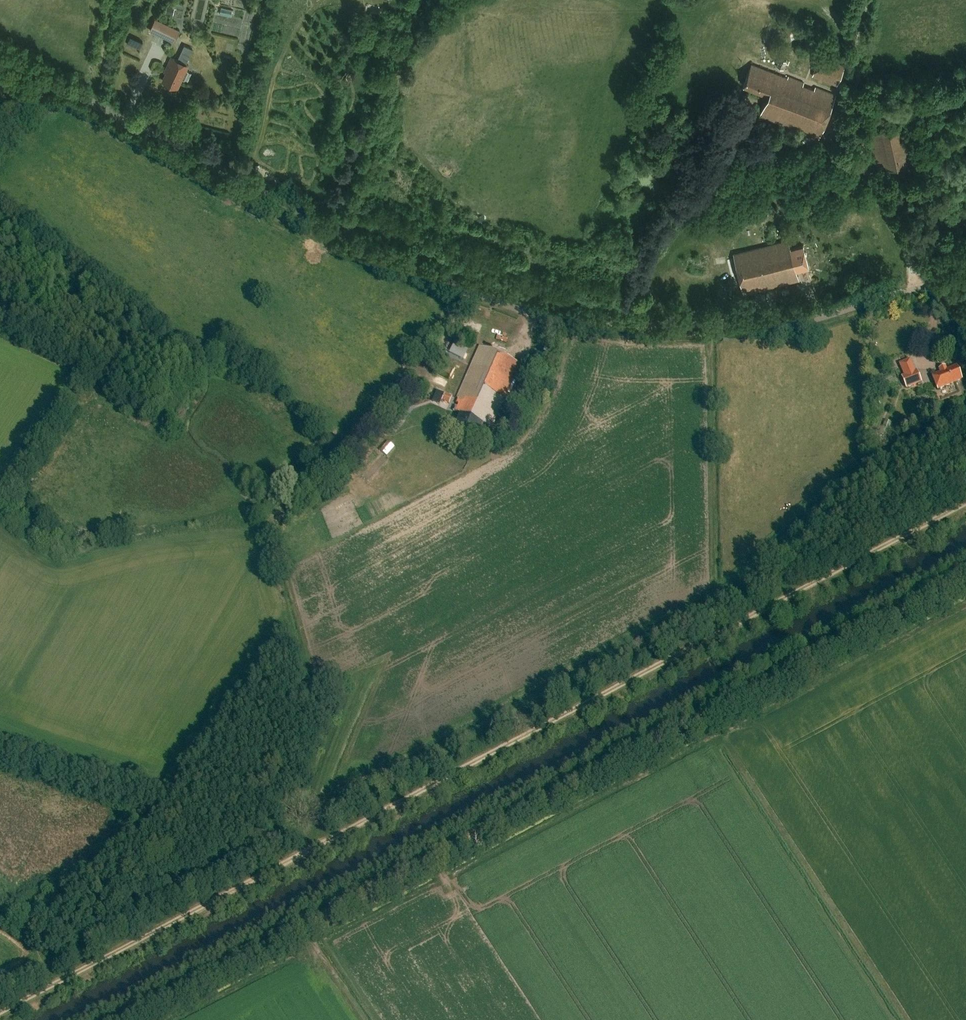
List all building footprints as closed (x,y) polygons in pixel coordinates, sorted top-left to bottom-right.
[(381,6),(366,2),(360,22),(376,26),(378,19),(382,20),(386,9),(380,7),(381,6)] [(173,15),(174,8),(167,7),(165,14),(173,15)] [(231,15),(232,10),(221,7),(219,13),(231,15)] [(156,34),(174,43),(180,31),(162,22),(156,34)] [(135,48),(139,41),(130,36),(126,44),(135,48)] [(813,77),(838,86),(845,66),(821,56),(813,77)] [(188,66),(171,58),(164,72),(166,73),(162,81),(178,88),(182,79),(184,80),(188,71),(186,71),(188,66)] [(780,59),(776,66),(784,69),(787,63),(788,64),(789,61),(787,60),(786,61),(780,59)] [(819,140),(836,96),(788,78),(788,79),(751,65),(743,86),(767,95),(759,117),(819,140)] [(898,175),(917,171),(906,123),(867,132),(876,169),(895,165),(898,175)] [(936,123),(924,125),(926,141),(939,139),(936,123)] [(725,253),(729,248),(719,239),(715,244),(725,253)] [(796,270),(808,267),(802,245),(790,249),(788,240),(733,254),(744,294),(799,280),(796,270)] [(492,429),(520,364),(479,346),(456,398),(458,399),(456,404),(459,405),(456,413),(461,415),(454,430),(476,440),(483,425),(492,429)] [(915,371),(910,359),(899,364),(904,376),(902,376),(906,389),(922,383),(917,370),(915,371)] [(937,389),(961,379),(956,366),(932,376),(937,389)] [(449,405),(452,398),(445,395),(442,401),(449,405)]
